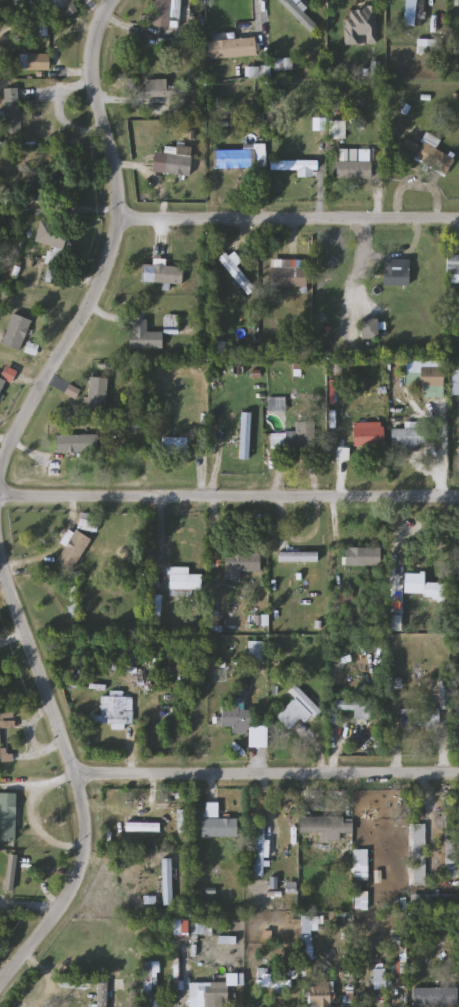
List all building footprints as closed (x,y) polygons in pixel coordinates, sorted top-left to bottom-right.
[(53,13),(46,0),(72,0),(78,12),(69,16),(65,7),(53,13)] [(153,27),(154,0),(172,0),(171,28),(153,27)] [(311,33),(279,0),(293,0),(317,26),(311,33)] [(406,26),(407,0),(425,0),(424,27),(406,26)] [(345,45),(345,7),(377,7),(377,45),(345,45)] [(258,56),(210,59),(209,40),(257,38),(258,56)] [(50,55),(50,70),(21,70),(21,55),(50,55)] [(142,96),(142,80),(168,80),(168,96),(142,96)] [(4,89),(22,89),(22,135),(4,135),(4,89)] [(421,145),(427,133),(441,140),(437,149),(455,158),(448,174),(400,151),(406,138),(421,145)] [(213,168),(214,147),(266,147),(266,169),(213,168)] [(53,179),(53,202),(29,202),(29,179),(53,179)] [(65,238),(60,266),(48,264),(53,236),(65,238)] [(232,257),(257,289),(247,296),(218,260),(226,253),(231,258),(232,257)] [(447,254),(458,254),(458,283),(447,283),(447,254)] [(184,283),(142,283),(143,265),(184,266),(184,283)] [(384,286),(384,267),(410,267),(410,286),(384,286)] [(20,351),(2,344),(14,313),(32,321),(20,351)] [(361,338),(361,320),(379,320),(379,338),(361,338)] [(162,348),(130,348),(130,329),(146,329),(146,332),(162,332),(162,348)] [(421,386),(421,368),(445,368),(445,386),(421,386)] [(107,378),(107,413),(89,413),(89,378),(107,378)] [(268,411),(268,398),(284,398),(284,411),(268,411)] [(316,448),(271,449),(270,433),(296,432),(296,422),(315,422),(316,448)] [(354,423),(384,423),(384,449),(354,449),(354,423)] [(406,423),(426,423),(426,448),(392,448),(392,430),(406,430),(406,423)] [(56,435),(102,435),(102,453),(56,453),(56,435)] [(188,438),(188,453),(162,453),(162,438),(188,438)] [(72,569),(58,559),(78,530),(93,540),(72,569)] [(382,547),(382,566),(346,566),(346,547),(382,547)] [(279,562),(279,552),(319,552),(319,562),(279,562)] [(226,575),(226,553),(261,553),(261,575),(226,575)] [(203,574),(203,590),(193,590),(193,596),(169,596),(169,567),(188,567),(188,574),(203,574)] [(136,667),(128,667),(128,650),(136,650),(136,667)] [(290,730),(277,716),(295,699),(289,692),(296,685),(320,711),(306,724),(302,719),(290,730)] [(267,747),(249,747),(249,734),(232,734),(231,727),(221,727),(221,707),(232,707),(232,694),(245,694),(245,710),(251,710),(251,725),(267,725),(267,747)] [(132,696),(133,728),(111,728),(111,724),(91,724),(91,716),(102,716),(101,696),(132,696)] [(355,720),(355,711),(337,711),(337,723),(332,723),(332,700),(372,701),(371,720),(355,720)] [(401,727),(401,708),(440,708),(440,727),(401,727)] [(8,758),(0,758),(0,749),(9,749),(8,758)] [(17,840),(0,840),(0,793),(17,793),(17,840)] [(218,803),(218,815),(207,815),(207,803),(218,803)] [(177,833),(177,809),(189,809),(189,833),(177,833)] [(300,817),(353,817),(353,834),(342,834),(342,842),(320,842),(320,833),(300,833),(300,817)] [(203,836),(203,819),(237,819),(237,836),(203,836)] [(160,832),(126,832),(126,823),(160,823),(160,832)] [(403,834),(361,834),(361,823),(403,823),(403,834)] [(265,828),(265,875),(255,875),(255,828),(265,828)] [(17,855),(17,891),(7,891),(7,855),(17,855)] [(173,905),(163,905),(163,859),(173,859),(173,905)] [(311,930),(311,953),(302,953),(302,916),(318,916),(318,930),(311,930)] [(157,1001),(143,1001),(143,962),(157,962),(157,1001)] [(272,979),(292,979),(292,988),(258,988),(258,968),(272,968),(272,979)] [(313,1006),(313,981),(332,981),(332,1006),(313,1006)] [(227,983),(227,1006),(200,1006),(200,983),(227,983)] [(458,988),(458,1005),(412,1005),(412,988),(458,988)] [(110,989),(110,1006),(94,1006),(94,989),(110,989)]
